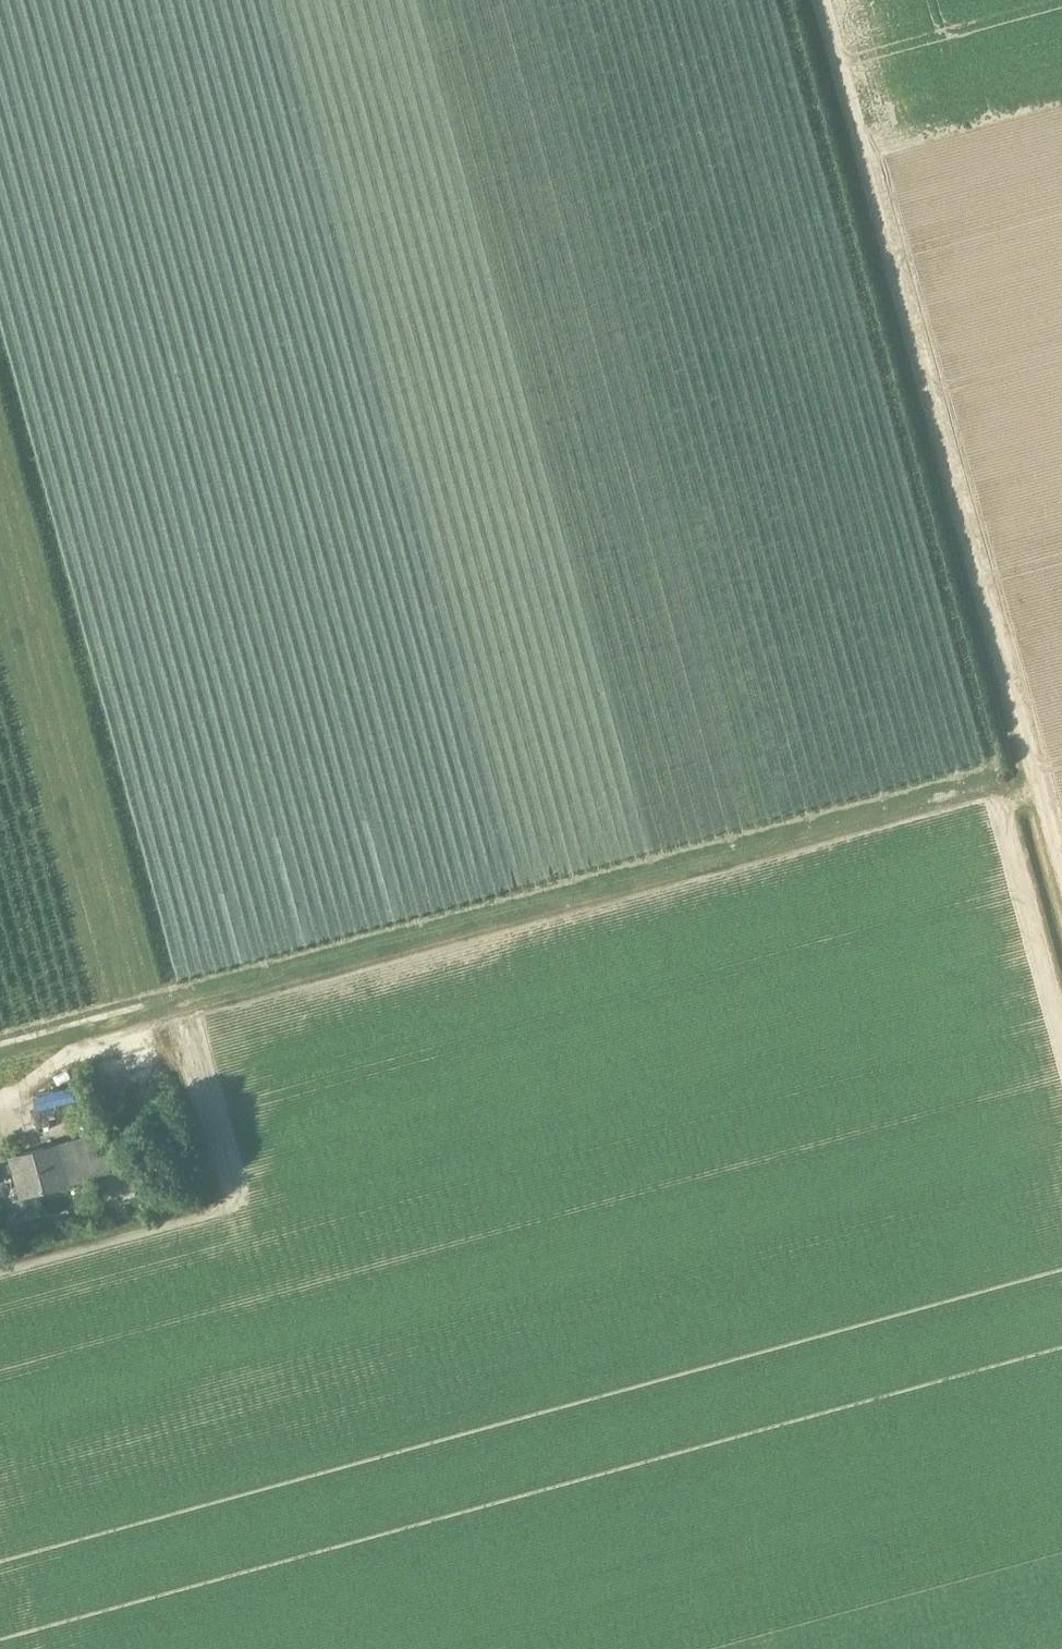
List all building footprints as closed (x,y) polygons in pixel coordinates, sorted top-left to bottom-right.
[(58,1143),(69,1184),(109,1173),(98,1132),(58,1143)] [(69,1184),(58,1143),(9,1157),(20,1197),(69,1184)] [(0,1171),(0,1191),(10,1188),(4,1169),(0,1171)]
